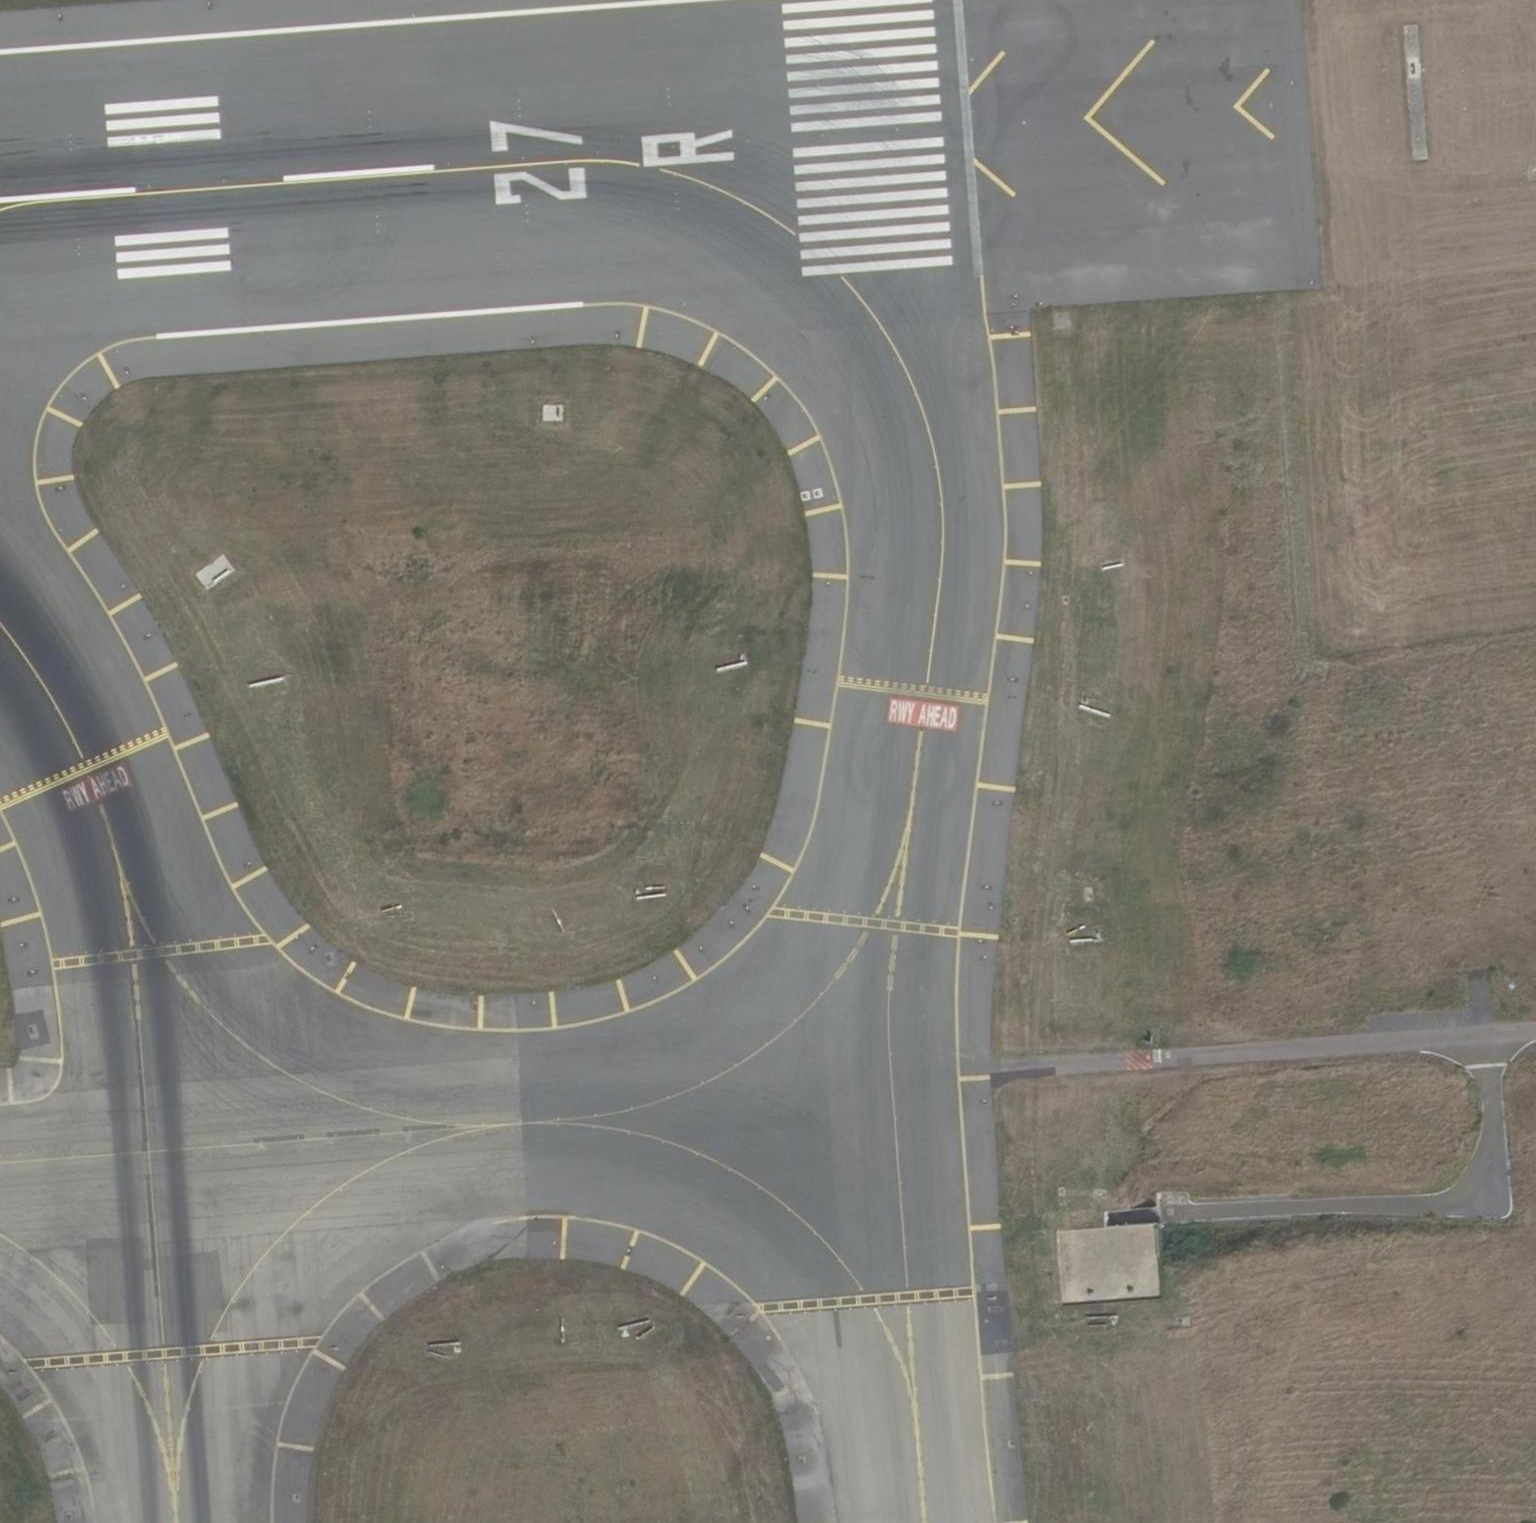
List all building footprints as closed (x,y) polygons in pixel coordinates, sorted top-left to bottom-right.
[(1161,1304),(1158,1230),(1058,1234),(1061,1309),(1161,1304)]
